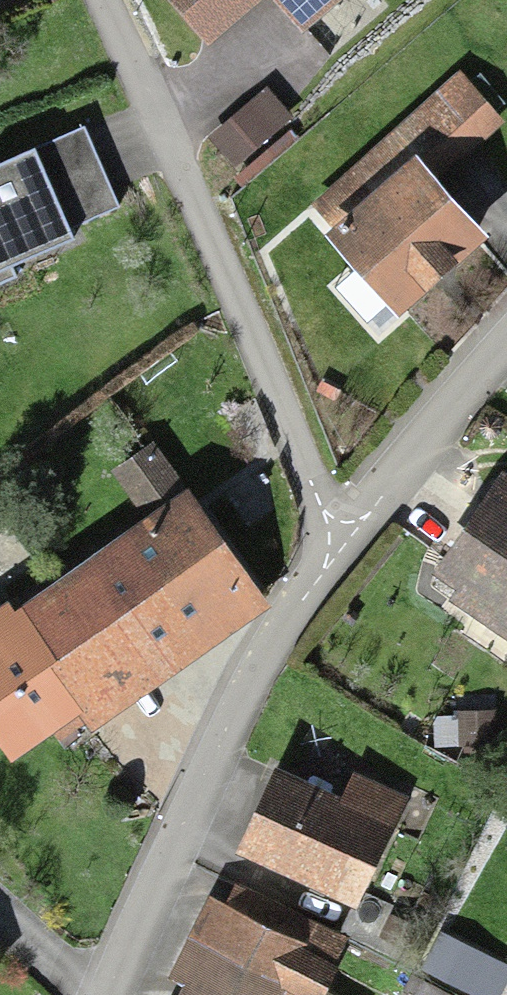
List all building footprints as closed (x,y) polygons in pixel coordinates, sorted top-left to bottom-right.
[(209,45),(262,0),(171,0),(209,45)] [(304,31),(341,0),(278,0),(304,31)] [(324,213),(352,240),(413,178),(435,200),(501,132),(452,84),(324,213)] [(85,127),(0,162),(0,281),(17,274),(13,265),(75,239),(70,228),(118,207),(85,127)] [(435,200),(413,178),(352,240),(338,254),(413,328),(488,252),(435,200)] [(442,588),(464,603),(454,617),(506,653),(506,492),(442,588)] [(182,508),(18,623),(92,727),(99,737),(263,623),(182,508)] [(0,635),(0,746),(21,776),(92,727),(18,623),(0,635)] [(281,785),(242,867),(356,920),(395,839),(344,815),(281,785)] [(356,789),(344,815),(395,839),(415,848),(433,810),(395,793),(389,805),(356,789)] [(240,897),(227,921),(328,973),(341,949),(240,897)] [(328,973),(227,921),(212,914),(175,986),(193,994),(317,994),(328,973)]
